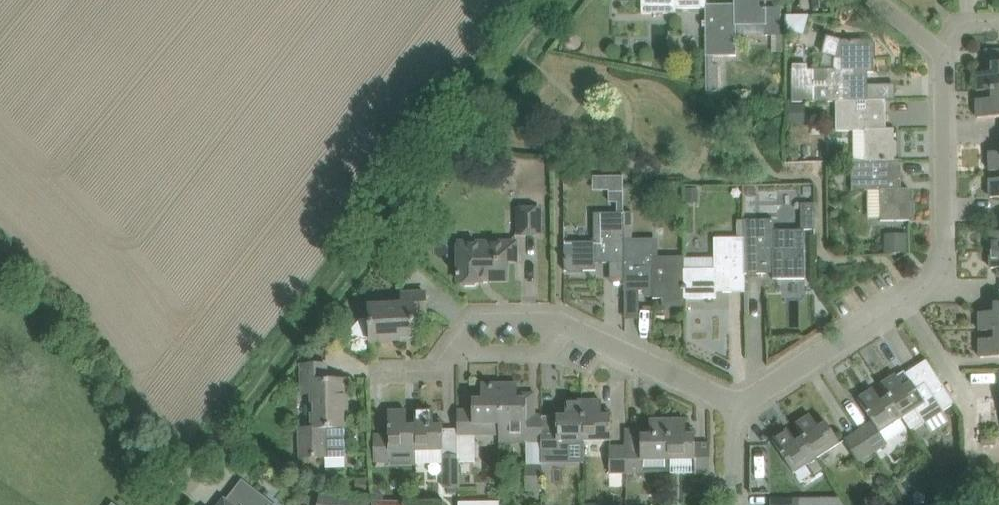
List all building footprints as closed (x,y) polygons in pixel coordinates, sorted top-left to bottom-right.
[(676,8),(705,8),(705,4),(706,4),(706,0),(676,0),(676,8)] [(705,4),(705,8),(706,42),(706,55),(706,85),(706,91),(719,90),(718,64),(713,64),(713,55),(737,55),(736,25),(746,25),(749,25),(764,25),(765,25),(766,25),(766,34),(781,33),(780,6),(766,6),(766,0),(734,0),(734,4),(706,4),(705,4)] [(806,14),(786,14),(786,28),(806,29),(806,14)] [(833,69),(813,69),(808,69),(808,63),(791,64),(792,69),(791,69),(791,101),(836,101),(886,100),(868,100),(867,72),(873,72),(873,40),(842,40),(827,36),(822,54),(834,57),(833,61),(833,69)] [(977,91),(998,90),(998,63),(986,63),(986,72),(976,72),(977,91)] [(977,91),(986,91),(986,99),(977,99),(977,118),(998,117),(998,90),(977,91)] [(886,100),(836,101),(836,131),(853,131),(853,159),(851,159),(851,160),(900,160),(894,160),(894,129),(886,128),(886,100)] [(804,120),(803,103),(789,104),(790,121),(804,120)] [(790,126),(788,130),(792,134),(797,133),(798,128),(795,124),(790,126)] [(997,171),(998,171),(998,143),(997,143),(997,152),(989,152),(989,171),(997,171)] [(901,160),(900,160),(851,160),(851,191),(880,191),(881,221),(910,221),(909,188),(902,188),(901,160)] [(997,171),(997,179),(989,179),(990,197),(998,197),(998,171),(997,171)] [(745,186),(745,196),(757,196),(757,186),(745,186)] [(685,201),(698,202),(699,187),(685,187),(685,201)] [(774,220),(744,220),(744,292),(745,292),(745,273),(773,273),(773,279),(805,279),(805,251),(804,251),(804,229),(815,229),(815,203),(800,203),(801,229),(774,230),(774,220)] [(518,234),(540,234),(540,208),(518,209),(518,234)] [(594,241),(584,241),(564,241),(564,270),(596,270),(596,262),(624,262),(624,239),(624,226),(623,212),(593,212),(594,241)] [(632,212),(625,212),(623,212),(624,226),(632,226),(632,212)] [(714,257),(684,257),(684,298),(716,298),(716,292),(744,292),(744,220),(737,220),(738,238),(714,238),(714,257)] [(990,251),(998,251),(998,223),(998,232),(990,232),(990,251)] [(886,235),(886,251),(906,250),(906,235),(886,235)] [(654,238),(624,239),(624,262),(624,291),(653,290),(653,298),(684,298),(684,257),(684,256),(654,256),(654,238)] [(459,243),(459,262),(459,282),(481,282),(481,279),(507,279),(507,261),(516,260),(516,242),(459,243)] [(990,251),(990,268),(998,268),(998,277),(998,251),(990,251)] [(370,304),(370,317),(361,318),(349,332),(357,340),(372,339),(372,341),(401,340),(401,337),(416,336),(414,315),(426,314),(425,292),(403,293),(403,303),(370,304)] [(989,303),(989,312),(979,312),(979,331),(989,331),(998,331),(998,303),(989,303)] [(989,331),(989,339),(980,339),(980,358),(998,357),(998,331),(989,331)] [(327,364),(302,365),(302,394),(313,393),(314,428),(297,429),(298,459),(328,458),(328,428),(348,427),(347,379),(327,380),(327,364)] [(955,404),(937,377),(916,390),(909,378),(901,382),(896,374),(881,384),(886,392),(903,417),(916,408),(925,422),(942,411),(955,404)] [(517,383),(499,384),(499,443),(526,443),(527,491),(534,491),(534,498),(541,498),(541,469),(541,458),(541,452),(541,441),(541,440),(541,426),(541,414),(535,415),(535,405),(527,405),(527,393),(517,393),(517,383)] [(458,455),(458,462),(475,462),(474,436),(498,436),(498,443),(499,443),(499,384),(482,384),(482,393),(473,393),(473,410),(458,410),(458,455)] [(903,417),(886,392),(878,397),(873,389),(858,399),(873,422),(858,431),(872,453),(888,443),(880,431),(903,417)] [(584,440),(584,400),(565,400),(565,410),(556,410),(556,426),(541,426),(541,440),(541,441),(541,452),(558,452),(558,441),(584,440)] [(600,400),(584,400),(584,440),(610,440),(610,410),(601,410),(600,400)] [(415,411),(415,420),(416,449),(443,448),(443,440),(443,420),(434,420),(434,410),(415,411)] [(389,411),(389,431),(389,434),(373,434),(374,460),(390,460),(390,449),(416,449),(415,420),(407,420),(407,411),(389,411)] [(810,415),(796,424),(817,458),(839,443),(823,418),(815,423),(810,415)] [(686,419),(667,420),(668,472),(668,459),(694,459),(694,474),(710,474),(710,443),(695,443),(695,429),(686,429),(686,419)] [(627,446),(626,446),(626,472),(668,472),(667,420),(650,420),(650,429),(641,429),(641,434),(627,434),(627,446)] [(773,439),(794,473),(806,464),(815,477),(824,471),(816,458),(817,458),(796,424),(795,425),(800,433),(793,437),(788,429),(773,439)] [(872,453),(858,431),(845,440),(859,462),(872,453)] [(981,436),(981,445),(996,445),(995,435),(981,436)] [(610,447),(610,467),(610,473),(611,480),(624,480),(624,473),(626,472),(626,446),(610,447)] [(443,486),(447,486),(447,493),(458,492),(458,486),(458,462),(458,455),(443,455),(443,486)] [(549,458),(541,458),(541,469),(549,469),(549,458)] [(243,481),(227,501),(224,499),(220,504),(273,504),(243,481)] [(320,494),(318,504),(368,504),(368,501),(320,494)] [(936,501),(938,504),(955,504),(948,494),(940,499),(936,501)] [(300,495),(299,502),(309,504),(310,497),(300,495)] [(969,504),(978,504),(984,502),(980,495),(967,502),(969,504)]
